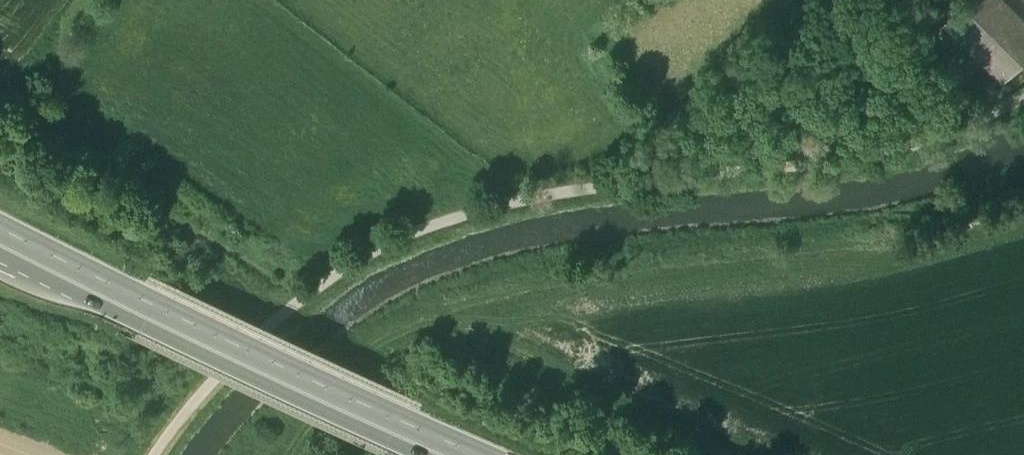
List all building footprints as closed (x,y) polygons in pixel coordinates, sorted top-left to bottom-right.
[(1000,0),(967,0),(947,20),(1003,76),(1023,55),(1023,24),(1000,0)]
